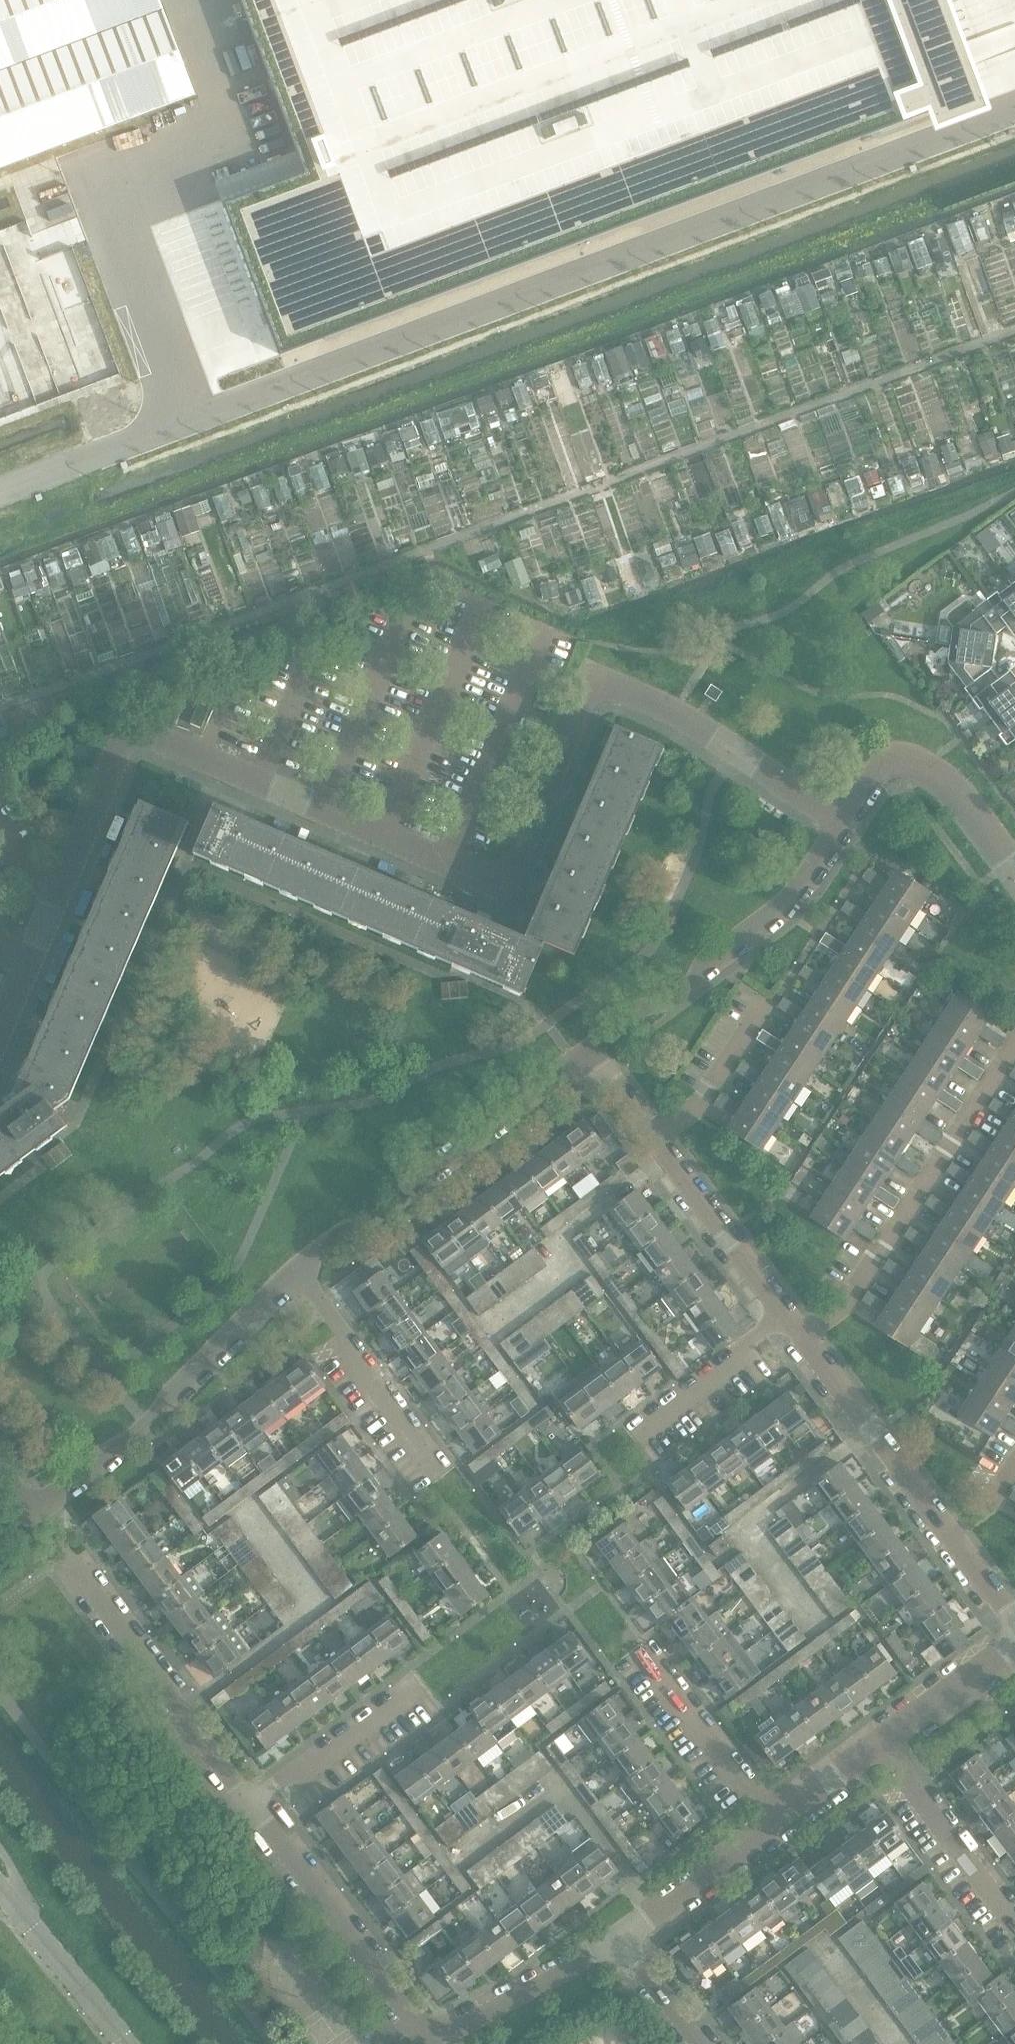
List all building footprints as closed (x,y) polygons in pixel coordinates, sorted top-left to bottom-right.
[(194,96),(159,0),(0,0),(0,168),(194,96)] [(306,176),(227,205),(225,206),(224,206),(280,356),(280,357),(281,356),(875,134),(881,132),(910,121),(927,114),(934,132),(934,133),(990,111),(948,0),(241,0),(306,176)] [(1012,585),(999,594),(997,591),(986,600),(1005,626),(1005,627),(1014,639),(1014,638),(1014,589),(1012,585)] [(950,646),(993,652),(996,633),(1005,627),(1005,626),(986,600),(975,608),(971,601),(966,599),(948,614),(947,620),(952,627),(950,646)] [(998,680),(997,679),(990,670),(993,652),(950,646),(947,663),(965,687),(963,689),(971,700),(998,680)] [(1014,705),(1014,679),(1009,671),(997,679),(998,680),(971,700),(979,710),(983,708),(993,721),(1014,705)] [(716,701),(722,691),(712,685),(705,694),(716,701)] [(1014,741),(1014,705),(993,721),(1002,733),(998,736),(1007,747),(1014,741)] [(215,809),(195,854),(453,964),(455,960),(472,968),(471,972),(522,994),(541,949),(544,942),(572,954),(661,747),(616,728),(525,942),(507,934),(508,932),(490,924),(488,931),(471,923),(473,919),(215,809)] [(170,859),(185,824),(140,805),(23,1081),(34,1086),(36,1088),(21,1099),(24,1103),(9,1113),(6,1110),(0,1114),(0,1175),(65,1127),(53,1110),(68,1098),(170,859)] [(872,886),(878,876),(868,869),(861,879),(872,886)] [(930,893),(896,871),(888,883),(878,876),(872,886),(882,893),(885,888),(919,910),(930,893)] [(885,888),(882,893),(875,904),(908,926),(919,910),(885,888)] [(851,917),(857,908),(847,901),(841,911),(851,917)] [(908,926),(875,904),(867,915),(857,908),(851,917),(861,924),(864,919),(898,942),(908,926)] [(864,919),(861,924),(854,935),(888,957),(898,942),(864,919)] [(830,950),(837,940),(826,933),(820,943),(830,950)] [(888,957),(854,935),(846,946),(837,940),(830,950),(840,957),(844,952),(877,974),(888,957)] [(844,952),(840,957),(833,968),(867,990),(877,974),(844,952)] [(810,982),(816,972),(805,966),(799,975),(810,982)] [(867,990),(833,968),(826,979),(816,972),(810,982),(820,989),(823,984),(856,1006),(867,990)] [(823,984),(820,989),(813,1000),(846,1022),(856,1006),(823,984)] [(991,1012),(957,991),(946,1007),(980,1029),(983,1024),(991,1012)] [(787,1014),(794,1004),(784,998),(777,1008),(787,1014)] [(846,1022),(813,1000),(805,1012),(794,1004),(787,1014),(798,1021),(801,1016),(835,1038),(846,1022)] [(980,1029),(946,1007),(936,1024),(969,1045),(976,1034),(987,1041),(993,1031),(983,1024),(980,1029)] [(801,1016),(798,1021),(790,1032),(825,1054),(835,1038),(801,1016)] [(969,1045),(936,1024),(925,1040),(958,1061),(961,1057),(969,1045)] [(767,1046),(773,1036),(763,1030),(757,1039),(767,1046)] [(998,1048),(1004,1038),(993,1031),(987,1041),(998,1048)] [(825,1054),(790,1032),(783,1043),(773,1036),(767,1046),(777,1053),(780,1048),(814,1070),(825,1054)] [(958,1061),(925,1040),(915,1056),(948,1078),(956,1066),(966,1073),(972,1064),(961,1057),(958,1061)] [(780,1048),(777,1053),(770,1064),(804,1086),(814,1070),(780,1048)] [(948,1078),(915,1056),(904,1072),(938,1094),(941,1089),(948,1078)] [(746,1078),(752,1069),(742,1062),(736,1071),(746,1078)] [(804,1086),(770,1064),(762,1076),(752,1069),(746,1078),(756,1085),(759,1080),(793,1102),(804,1086)] [(977,1080),(983,1071),(972,1064),(966,1073),(977,1080)] [(938,1094),(904,1072),(894,1088),(927,1110),(935,1098),(945,1105),(951,1096),(941,1089),(938,1094)] [(759,1080),(756,1085),(749,1096),(783,1118),(793,1102),(759,1080)] [(927,1110),(894,1088),(883,1104),(917,1126),(920,1121),(927,1110)] [(725,1111),(731,1101),(721,1094),(714,1104),(725,1111)] [(783,1118),(749,1096),(741,1108),(731,1101),(725,1111),(735,1117),(738,1112),(772,1135),(783,1118)] [(955,1112),(962,1103),(951,1096),(945,1105),(955,1112)] [(999,1115),(1005,1105),(994,1098),(988,1108),(999,1115)] [(917,1126),(883,1104),(873,1120),(906,1142),(914,1130),(924,1137),(930,1128),(920,1121),(917,1126)] [(1005,1105),(999,1115),(1009,1122),(1012,1117),(1014,1119),(1014,1112),(1005,1105)] [(738,1112),(735,1117),(727,1129),(761,1151),(772,1135),(738,1112)] [(600,1114),(591,1120),(606,1139),(614,1133),(600,1114)] [(1012,1117),(1009,1122),(1002,1133),(1014,1142),(1014,1119),(1012,1117)] [(604,1147),(584,1120),(564,1135),(584,1162),(604,1147)] [(906,1142),(873,1120),(862,1136),(895,1158),(898,1154),(906,1142)] [(935,1144),(941,1135),(930,1128),(924,1137),(935,1144)] [(977,1147),(983,1138),(973,1131),(967,1140),(977,1147)] [(1002,1133),(994,1145),(983,1138),(977,1147),(988,1154),(991,1149),(1014,1165),(1014,1142),(1002,1133)] [(584,1162),(564,1135),(544,1150),(564,1177),(584,1162)] [(895,1158),(862,1136),(852,1152),(885,1174),(893,1163),(903,1170),(909,1161),(898,1154),(895,1158)] [(988,1154),(981,1165),(1014,1187),(1014,1186),(1014,1165),(991,1149),(988,1154)] [(564,1177),(544,1150),(524,1165),(544,1192),(564,1177)] [(885,1174),(852,1152),(841,1168),(875,1190),(878,1185),(885,1174)] [(914,1177),(920,1168),(909,1161),(903,1170),(914,1177)] [(956,1178),(962,1169),(952,1162),(946,1172),(956,1178)] [(544,1192),(524,1165),(504,1180),(524,1207),(544,1192)] [(1014,1187),(981,1165),(973,1176),(962,1169),(956,1178),(967,1185),(970,1181),(1004,1203),(1014,1187)] [(875,1190),(841,1168),(831,1184),(864,1206),(871,1195),(882,1202),(889,1192),(878,1185),(875,1190)] [(613,1188),(627,1178),(620,1170),(607,1180),(613,1188)] [(524,1207),(504,1180),(484,1195),(504,1222),(524,1207)] [(970,1181),(967,1185),(959,1197),(993,1219),(1004,1203),(970,1181)] [(864,1206),(831,1184),(820,1200),(854,1222),(857,1217),(864,1206)] [(588,1208),(600,1198),(593,1190),(581,1199),(588,1208)] [(625,1231),(653,1210),(638,1190),(610,1211),(625,1231)] [(893,1209),(899,1199),(889,1192),(882,1202),(893,1209)] [(504,1222),(484,1195),(464,1210),(484,1237),(504,1222)] [(935,1211),(941,1202),(930,1195),(924,1204),(935,1211)] [(993,1219),(959,1197),(952,1209),(941,1202),(935,1211),(945,1218),(948,1213),(982,1236),(993,1219)] [(574,1218),(588,1208),(581,1199),(568,1209),(574,1218)] [(854,1222),(820,1200),(809,1217),(843,1239),(850,1227),(861,1234),(867,1224),(857,1217),(854,1222)] [(484,1237),(464,1210),(443,1225),(464,1252),(484,1237)] [(640,1251),(668,1231),(653,1210),(625,1231),(640,1251)] [(948,1213),(945,1218),(938,1229),(972,1252),(982,1236),(948,1213)] [(547,1238),(561,1227),(555,1219),(541,1229),(547,1238)] [(872,1241),(878,1231),(867,1224),(861,1234),(872,1241)] [(464,1252),(443,1225),(423,1240),(444,1267),(464,1252)] [(914,1243),(920,1234),(909,1227),(903,1236),(914,1243)] [(972,1252),(938,1229),(931,1241),(920,1234),(914,1243),(924,1250),(927,1245),(962,1268),(972,1252)] [(655,1271),(683,1251),(668,1231),(640,1251),(655,1271)] [(596,1252),(587,1240),(579,1246),(587,1258),(596,1252)] [(428,1258),(419,1245),(410,1251),(420,1264),(428,1258)] [(927,1245),(924,1250),(917,1261),(951,1284),(962,1268),(927,1245)] [(547,1266),(534,1248),(524,1255),(538,1273),(547,1266)] [(671,1292),(698,1271),(683,1251),(655,1271),(671,1292)] [(606,1266),(596,1252),(587,1258),(598,1272),(606,1266)] [(538,1273),(524,1255),(514,1262),(528,1280),(538,1273)] [(893,1275),(899,1266),(889,1259),(882,1268),(893,1275)] [(951,1284),(917,1261),(909,1272),(899,1266),(893,1275),(903,1282),(907,1277),(941,1300),(951,1284)] [(528,1280),(514,1262),(505,1269),(519,1287),(528,1280)] [(519,1287),(505,1269),(495,1276),(509,1294),(519,1287)] [(448,1284),(439,1271),(430,1278),(439,1291),(448,1284)] [(686,1312),(713,1291),(698,1271),(671,1292),(661,1299),(677,1319),(686,1312)] [(369,1312),(396,1292),(381,1272),(354,1292),(369,1312)] [(607,1293),(592,1274),(583,1281),(597,1300),(607,1293)] [(509,1294),(495,1276),(486,1283),(499,1302),(509,1294)] [(907,1277),(903,1282),(896,1294),(930,1316),(941,1300),(907,1277)] [(627,1293),(617,1280),(608,1286),(618,1299),(627,1293)] [(597,1300),(583,1281),(574,1288),(588,1307),(597,1300)] [(499,1302),(486,1283),(476,1290),(490,1309),(499,1302)] [(458,1298),(448,1284),(439,1291),(449,1304),(458,1298)] [(588,1307),(574,1288),(565,1295),(579,1314),(588,1307)] [(490,1309),(476,1290),(467,1297),(480,1316),(490,1309)] [(701,1332),(729,1312),(713,1291),(686,1312),(701,1332)] [(872,1307),(878,1298),(867,1291),(861,1300),(872,1307)] [(369,1312),(384,1332),(411,1312),(396,1292),(369,1312)] [(637,1306),(627,1293),(618,1299),(628,1313),(637,1306)] [(930,1316),(896,1294),(889,1305),(878,1298),(872,1307),(882,1314),(885,1309),(920,1332),(930,1316)] [(579,1314),(565,1295),(556,1302),(570,1321),(579,1314)] [(570,1321),(556,1302),(546,1309),(560,1328),(570,1321)] [(560,1328),(546,1309),(537,1315),(551,1334),(560,1328)] [(885,1309),(882,1314),(874,1326),(909,1349),(920,1332),(885,1309)] [(479,1325),(469,1311),(460,1318),(470,1331),(479,1325)] [(411,1312),(384,1332),(399,1352),(426,1332),(411,1312)] [(716,1353),(744,1332),(729,1312),(701,1332),(716,1353)] [(551,1334),(537,1315),(528,1322),(542,1341),(551,1334)] [(657,1334),(647,1320),(638,1326),(649,1340),(657,1334)] [(542,1341),(528,1322),(519,1329),(533,1348),(542,1341)] [(489,1338),(479,1325),(470,1331),(480,1344),(489,1338)] [(533,1348),(519,1329),(509,1336),(524,1355),(533,1348)] [(442,1352),(426,1332),(399,1352),(414,1373),(442,1352)] [(666,1346),(657,1334),(649,1340),(658,1353),(666,1346)] [(1010,1334),(999,1350),(1014,1361),(1014,1338),(1010,1334)] [(524,1355),(509,1336),(500,1343),(514,1362),(524,1355)] [(661,1368),(641,1342),(621,1357),(641,1383),(661,1368)] [(999,1350),(989,1366),(1014,1383),(1014,1361),(999,1350)] [(442,1352),(414,1373),(429,1393),(457,1372),(442,1352)] [(508,1365),(499,1352),(490,1358),(500,1371),(508,1365)] [(641,1383),(621,1357),(601,1372),(621,1399),(641,1383)] [(325,1386),(305,1359),(285,1374),(305,1401),(325,1386)] [(686,1374),(676,1360),(668,1366),(678,1380),(686,1374)] [(621,1399),(601,1372),(595,1364),(575,1379),(580,1387),(600,1414),(621,1399)] [(518,1378),(508,1365),(500,1371),(510,1384),(518,1378)] [(989,1366),(978,1382),(1012,1404),(1014,1400),(1014,1383),(989,1366)] [(429,1393),(443,1412),(444,1412),(471,1392),(457,1372),(429,1393)] [(305,1401),(285,1374),(265,1389),(284,1416),(305,1401)] [(1012,1404),(978,1382),(967,1399),(1002,1421),(1005,1416),(1012,1404)] [(449,1420),(459,1433),(486,1413),(493,1408),(477,1387),(471,1392),(444,1412),(443,1412),(441,1413),(447,1421),(449,1420)] [(600,1414),(580,1387),(560,1402),(580,1429),(600,1414)] [(284,1416),(265,1389),(244,1404),(264,1431),(284,1416)] [(538,1405),(528,1391),(520,1397),(530,1411),(538,1405)] [(808,1420),(788,1392),(768,1407),(788,1435),(808,1420)] [(1002,1421),(967,1399),(957,1415),(991,1437),(998,1426),(1008,1432),(1014,1422),(1005,1416),(1002,1421)] [(264,1431),(244,1404),(224,1419),(244,1446),(264,1431)] [(554,1414),(552,1412),(548,1406),(535,1416),(541,1424),(554,1414)] [(788,1435),(768,1407),(748,1422),(768,1450),(788,1435)] [(336,1432),(350,1421),(344,1413),(330,1423),(336,1432)] [(486,1413),(459,1433),(474,1453),(502,1433),(486,1413)] [(204,1434),(223,1461),(228,1467),(248,1452),(244,1446),(224,1419),(204,1434)] [(768,1450),(748,1422),(727,1437),(748,1465),(768,1450)] [(515,1444),(528,1434),(521,1426),(508,1436),(515,1444)] [(311,1451),(324,1441),(317,1433),(304,1442),(311,1451)] [(223,1461),(204,1434),(183,1449),(203,1476),(223,1461)] [(357,1456),(343,1435),(316,1455),(331,1476),(357,1456)] [(502,1454),(515,1444),(508,1436),(495,1446),(502,1454)] [(748,1465),(727,1437),(707,1453),(727,1480),(748,1465)] [(297,1461),(311,1451),(304,1442),(291,1452),(297,1461)] [(817,1461),(830,1451),(824,1443),(811,1453),(817,1461)] [(601,1475),(580,1448),(560,1463),(581,1490),(601,1475)] [(203,1476),(183,1449),(163,1464),(183,1491),(203,1476)] [(727,1480),(707,1453),(687,1468),(707,1495),(727,1480)] [(372,1476),(357,1456),(331,1476),(345,1496),(372,1476)] [(475,1474),(488,1464),(482,1456),(469,1466),(475,1474)] [(270,1481),(283,1471),(277,1462),(264,1472),(270,1481)] [(791,1481),(804,1471),(797,1462),(784,1472),(791,1481)] [(581,1490),(560,1463),(540,1478),(560,1505),(581,1490)] [(856,1483),(841,1463),(814,1483),(829,1503),(856,1483)] [(707,1495),(687,1468),(667,1483),(687,1510),(707,1495)] [(169,1482),(158,1469),(150,1475),(160,1489),(169,1482)] [(257,1491),(270,1481),(264,1472),(251,1482),(257,1491)] [(777,1491),(791,1481),(784,1472),(771,1482),(777,1491)] [(361,1516),(387,1496),(372,1476),(345,1496),(337,1502),(352,1522),(361,1516)] [(560,1505),(540,1478),(520,1493),(540,1520),(560,1505)] [(871,1504),(856,1483),(829,1503),(844,1524),(871,1504)] [(266,1507),(284,1493),(277,1484),(259,1497),(266,1507)] [(750,1511),(764,1501),(757,1492),(744,1502),(750,1511)] [(229,1511),(242,1502),(236,1493),(223,1503),(229,1511)] [(273,1516),(291,1502),(284,1493),(266,1507),(273,1516)] [(540,1520),(520,1493),(500,1509),(520,1535),(540,1520)] [(188,1509),(178,1495),(169,1501),(180,1515),(188,1509)] [(402,1516),(387,1496),(361,1516),(375,1536),(402,1516)] [(672,1509),(662,1496),(653,1503),(663,1516),(672,1509)] [(136,1517),(121,1497),(94,1517),(109,1537),(136,1517)] [(280,1525),(298,1512),(291,1502),(273,1516),(280,1525)] [(738,1520),(750,1511),(744,1502),(731,1511),(738,1520)] [(216,1521),(229,1511),(223,1503),(210,1513),(216,1521)] [(886,1524),(871,1504),(844,1524),(859,1544),(886,1524)] [(198,1522),(188,1509),(180,1515),(190,1529),(198,1522)] [(287,1534),(305,1521),(298,1512),(280,1525),(287,1534)] [(417,1536),(402,1516),(375,1536),(390,1556),(417,1536)] [(775,1539),(794,1526),(786,1516),(768,1529),(775,1539)] [(151,1537),(137,1518),(136,1517),(109,1537),(124,1557),(151,1537)] [(221,1540),(239,1527),(232,1517),(214,1531),(221,1540)] [(293,1543),(312,1530),(305,1521),(287,1534),(293,1543)] [(639,1543),(624,1523),(597,1543),(612,1563),(639,1543)] [(691,1536),(682,1523),(673,1529),(683,1542),(691,1536)] [(901,1544),(886,1524),(859,1544),(874,1564),(901,1544)] [(782,1549),(801,1536),(794,1526),(775,1539),(782,1549)] [(228,1550),(246,1537),(239,1527),(221,1540),(228,1550)] [(301,1553),(319,1540),(312,1530),(293,1543),(301,1553)] [(416,1553),(431,1574),(458,1554),(458,1555),(460,1553),(459,1552),(454,1546),(452,1547),(442,1533),(416,1553)] [(732,1547),(723,1535),(709,1546),(717,1558),(732,1547)] [(701,1549),(691,1536),(683,1542),(693,1555),(701,1549)] [(790,1559),(808,1545),(801,1536),(782,1549),(790,1559)] [(166,1557),(151,1537),(124,1557),(139,1577),(166,1557)] [(235,1560),(253,1546),(246,1537),(228,1550),(235,1560)] [(612,1563),(627,1584),(654,1564),(660,1559),(645,1539),(639,1543),(612,1563)] [(308,1562),(326,1549),(319,1540),(301,1553),(308,1562)] [(916,1564),(901,1544),(874,1564),(889,1584),(916,1564)] [(797,1569),(815,1555),(808,1545),(790,1559),(797,1569)] [(242,1569),(260,1556),(253,1546),(235,1560),(242,1569)] [(315,1572),(333,1558),(326,1549),(308,1562),(315,1572)] [(730,1576),(749,1562),(742,1552),(723,1566),(730,1576)] [(431,1574),(446,1594),(473,1574),(458,1555),(458,1554),(431,1574)] [(804,1579),(823,1565),(815,1555),(797,1569),(804,1579)] [(249,1579),(267,1566),(260,1556),(242,1569),(249,1579)] [(181,1578),(166,1557),(139,1577),(154,1597),(181,1578)] [(321,1581),(340,1567),(333,1558),(315,1572),(321,1581)] [(738,1585),(756,1572),(749,1562),(730,1576),(738,1585)] [(721,1577),(717,1571),(711,1563),(703,1569),(713,1583),(721,1577)] [(669,1584),(654,1564),(627,1584),(642,1604),(669,1584)] [(931,1584),(916,1564),(889,1584),(904,1604),(931,1584)] [(811,1589),(830,1575),(823,1565),(804,1579),(811,1589)] [(256,1589),(274,1575),(267,1566),(249,1579),(256,1589)] [(328,1590),(347,1577),(340,1567),(321,1581),(328,1590)] [(169,1618),(196,1598),(204,1592),(189,1572),(181,1578),(154,1597),(169,1618)] [(745,1595),(763,1581),(756,1572),(738,1585),(745,1595)] [(473,1574),(446,1594),(462,1615),(488,1595),(473,1574)] [(264,1598),(282,1585),(274,1575),(256,1589),(264,1598)] [(819,1599),(837,1585),(830,1575),(811,1589),(819,1599)] [(335,1599),(353,1586),(347,1577),(328,1590),(335,1599)] [(658,1625),(667,1619),(676,1612),(675,1610),(693,1597),(678,1577),(669,1584),(642,1604),(658,1625)] [(752,1605),(771,1591),(763,1581),(745,1595),(752,1605)] [(403,1596),(393,1583),(384,1589),(393,1603),(403,1596)] [(946,1604),(931,1584),(904,1604),(919,1624),(946,1604)] [(271,1608),(289,1595),(282,1585),(264,1598),(271,1608)] [(826,1609),(844,1595),(837,1585),(819,1599),(826,1609)] [(351,1609),(364,1599),(358,1591),(345,1600),(351,1609)] [(759,1614),(778,1600),(771,1591),(752,1605),(759,1614)] [(278,1618),(296,1604),(289,1595),(271,1608),(278,1618)] [(833,1618),(852,1605),(844,1595),(826,1609),(833,1618)] [(412,1609),(403,1596),(393,1603),(403,1616),(412,1609)] [(708,1618),(693,1597),(675,1610),(676,1612),(667,1619),(681,1638),(708,1618)] [(211,1618),(196,1598),(169,1618),(184,1638),(211,1618)] [(337,1619),(351,1609),(345,1600),(331,1610),(337,1619)] [(766,1624),(785,1610),(778,1600),(759,1614),(766,1624)] [(961,1624),(946,1604),(919,1624),(934,1644),(961,1624)] [(773,1633),(792,1619),(785,1610),(766,1624),(773,1633)] [(199,1658),(233,1633),(218,1612),(211,1618),(184,1638),(199,1658)] [(696,1658),(723,1638),(731,1632),(716,1612),(708,1618),(681,1638),(696,1658)] [(843,1632),(856,1623),(850,1614),(837,1624),(843,1632)] [(408,1643),(388,1615),(367,1631),(388,1658),(408,1643)] [(781,1643),(799,1629),(792,1619),(773,1633),(781,1643)] [(312,1639),(325,1629),(318,1620),(305,1630),(312,1639)] [(432,1637),(422,1624),(414,1630),(424,1643),(432,1637)] [(788,1652),(806,1639),(799,1629),(781,1643),(788,1652)] [(298,1648),(312,1639),(305,1630),(292,1640),(298,1648)] [(388,1658),(367,1631),(348,1645),(368,1673),(388,1658)] [(590,1660),(569,1632),(549,1648),(569,1675),(590,1660)] [(233,1633),(199,1658),(214,1678),(248,1653),(233,1633)] [(903,1647),(898,1640),(893,1633),(885,1639),(895,1653),(903,1647)] [(816,1653),(830,1643),(823,1634),(810,1644),(816,1653)] [(738,1659),(723,1638),(696,1658),(711,1679),(738,1659)] [(803,1663),(816,1653),(810,1644),(797,1654),(803,1663)] [(368,1673),(348,1645),(328,1660),(348,1688),(368,1673)] [(895,1674),(875,1647),(855,1662),(875,1689),(895,1674)] [(913,1660),(903,1647),(895,1653),(905,1666),(913,1660)] [(569,1675),(549,1648),(529,1663),(549,1690),(569,1675)] [(271,1668),(284,1658),(278,1650),(265,1660),(271,1668)] [(753,1679),(738,1659),(711,1679),(726,1699),(753,1679)] [(257,1678),(271,1668),(265,1660),(251,1670),(257,1678)] [(348,1688),(328,1660),(307,1676),(327,1703),(348,1688)] [(875,1689),(855,1662),(835,1677),(855,1704),(875,1689)] [(549,1690),(529,1663),(509,1678),(529,1705),(549,1690)] [(776,1683),(790,1673),(783,1664),(770,1674),(776,1683)] [(763,1693),(776,1683),(770,1674),(756,1684),(763,1693)] [(327,1703),(307,1676),(287,1690),(307,1718),(327,1703)] [(855,1704),(835,1677),(815,1692),(835,1719),(855,1704)] [(529,1705),(509,1678),(488,1693),(509,1720),(529,1705)] [(231,1698),(244,1688),(238,1680),(225,1690),(231,1698)] [(598,1701),(611,1690),(605,1682),(591,1692),(598,1701)] [(307,1718),(287,1690),(267,1705),(287,1733),(307,1718)] [(835,1719),(815,1692),(795,1707),(815,1734),(835,1719)] [(476,1717),(490,1735),(496,1743),(515,1729),(509,1720),(488,1693),(468,1708),(475,1717),(476,1717)] [(737,1712),(750,1702),(744,1693),(730,1703),(737,1712)] [(577,1723),(592,1743),(598,1739),(624,1720),(609,1699),(577,1723)] [(572,1720),(585,1710),(578,1702),(565,1711),(572,1720)] [(287,1733),(267,1705),(247,1720),(267,1748),(287,1733)] [(815,1734),(795,1707),(775,1723),(795,1750),(815,1734)] [(559,1730),(572,1720),(565,1711),(552,1721),(559,1730)] [(496,1743),(490,1735),(476,1717),(475,1717),(455,1732),(475,1759),(496,1743)] [(795,1750),(775,1723),(771,1718),(758,1727),(761,1733),(755,1738),(775,1765),(795,1750)] [(598,1739),(613,1760),(639,1740),(624,1720),(598,1739)] [(475,1759),(455,1732),(435,1747),(455,1774),(475,1759)] [(1012,1735),(1005,1740),(1014,1754),(1014,1740),(1012,1735)] [(613,1760),(628,1780),(655,1760),(639,1740),(613,1760)] [(564,1756),(554,1742),(545,1749),(555,1763),(564,1756)] [(455,1774),(435,1747),(415,1763),(435,1789),(455,1774)] [(553,1770),(539,1752),(529,1759),(543,1778),(553,1770)] [(964,1795),(991,1774),(977,1755),(949,1776),(964,1795)] [(543,1778),(529,1759),(520,1766),(534,1785),(543,1778)] [(620,1786),(635,1806),(643,1800),(670,1780),(655,1760),(628,1780),(620,1786)] [(435,1789),(415,1763),(395,1778),(415,1804),(435,1789)] [(534,1785),(520,1766),(510,1773),(524,1792),(534,1785)] [(583,1782),(574,1768),(565,1775),(574,1788),(583,1782)] [(391,1782),(381,1769),(373,1776),(383,1788),(391,1782)] [(524,1792),(510,1773),(501,1780),(515,1799),(524,1792)] [(978,1814),(1006,1794),(991,1774),(964,1795),(978,1814)] [(515,1799),(501,1780),(491,1788),(505,1806),(515,1799)] [(643,1800),(658,1820),(685,1800),(670,1780),(643,1800)] [(593,1795),(583,1782),(574,1788),(584,1802),(593,1795)] [(505,1806),(491,1788),(482,1795),(496,1813),(505,1806)] [(1014,1817),(1014,1805),(1006,1794),(978,1814),(993,1834),(1014,1817)] [(358,1816),(343,1795),(316,1815),(332,1835),(358,1816)] [(410,1808),(400,1795),(391,1801),(401,1815),(410,1808)] [(496,1813),(482,1795),(472,1802),(486,1820),(496,1813)] [(657,1839),(668,1853),(685,1840),(681,1834),(699,1820),(685,1800),(658,1820),(666,1831),(657,1839)] [(486,1820),(472,1802),(463,1809),(476,1827),(486,1820)] [(568,1824),(555,1806),(545,1814),(558,1832),(568,1824)] [(420,1821),(410,1808),(401,1815),(412,1828),(420,1821)] [(476,1827),(463,1809),(453,1816),(467,1834),(476,1827)] [(613,1822),(603,1809),(594,1816),(604,1829),(613,1822)] [(905,1840),(885,1813),(865,1827),(886,1854),(905,1840)] [(558,1832),(545,1814),(535,1821),(548,1839),(558,1832)] [(373,1836),(358,1816),(332,1835),(347,1855),(373,1836)] [(467,1834),(453,1816),(444,1823),(457,1841),(467,1834)] [(1014,1848),(1014,1817),(993,1834),(1008,1853),(1014,1848)] [(548,1839),(535,1821),(525,1828),(538,1846),(548,1839)] [(623,1835),(613,1822),(604,1829),(614,1842),(623,1835)] [(457,1841),(444,1823),(434,1830),(448,1848),(457,1841)] [(886,1854),(865,1827),(846,1842),(867,1869),(886,1854)] [(538,1846),(525,1828),(515,1836),(529,1854),(538,1846)] [(440,1849),(430,1835),(422,1841),(432,1855),(440,1849)] [(388,1856),(373,1836),(347,1855),(362,1876),(388,1856)] [(529,1854),(515,1836),(505,1843),(519,1861),(529,1854)] [(572,1853),(577,1860),(597,1886),(618,1871),(593,1837),(572,1853)] [(867,1869),(846,1842),(827,1856),(847,1883),(854,1892),(873,1877),(867,1869)] [(519,1861),(505,1843),(496,1850),(509,1868),(519,1861)] [(450,1862),(440,1849),(432,1855),(442,1868),(450,1862)] [(643,1863),(634,1849),(625,1856),(634,1869),(643,1863)] [(509,1868),(496,1850),(486,1858),(499,1876),(509,1868)] [(403,1876),(388,1856),(362,1876),(377,1896),(403,1876)] [(847,1883),(827,1856),(808,1871),(807,1872),(818,1886),(817,1887),(827,1899),(847,1883)] [(499,1876),(486,1858),(476,1865),(489,1883),(499,1876)] [(799,1900),(817,1887),(818,1886),(807,1872),(808,1871),(798,1858),(779,1873),(799,1900)] [(557,1875),(577,1902),(597,1886),(577,1860),(557,1875)] [(489,1883),(476,1865),(466,1872),(479,1890),(489,1883)] [(911,1884),(929,1871),(924,1865),(907,1877),(911,1884)] [(759,1888),(780,1915),(799,1900),(779,1873),(759,1888)] [(537,1891),(556,1917),(577,1902),(557,1875),(537,1891)] [(418,1897),(403,1876),(377,1896),(392,1916),(418,1897)] [(470,1889),(460,1876),(452,1882),(461,1895),(470,1889)] [(892,1897),(909,1886),(904,1879),(887,1890),(892,1897)] [(909,1923),(937,1902),(923,1883),(895,1903),(909,1923)] [(767,1925),(771,1930),(784,1920),(780,1915),(759,1888),(740,1902),(760,1930),(767,1925)] [(517,1906),(536,1932),(556,1917),(537,1891),(517,1906)] [(874,1912),(890,1900),(885,1893),(869,1906),(874,1912)] [(433,1917),(418,1897),(392,1916),(407,1936),(433,1917)] [(760,1930),(740,1902),(720,1917),(741,1944),(760,1930)] [(923,1942),(951,1922),(937,1902),(909,1923),(923,1942)] [(496,1921),(516,1947),(536,1932),(517,1906),(496,1921)] [(846,1923),(836,1910),(828,1916),(838,1929),(846,1923)] [(838,1929),(828,1916),(820,1922),(830,1935),(838,1929)] [(701,1931),(722,1959),(741,1944),(720,1917),(701,1931)] [(476,1936),(496,1962),(516,1947),(496,1921),(476,1936)] [(876,1940),(869,1931),(862,1921),(856,1925),(864,1935),(871,1944),(876,1940)] [(938,1961),(965,1941),(951,1922),(923,1942),(938,1961)] [(428,1942),(442,1932),(435,1923),(422,1933),(428,1942)] [(807,1942),(822,1930),(817,1923),(802,1935),(807,1942)] [(845,1949),(864,1935),(856,1925),(838,1939),(845,1949)] [(670,1957),(693,1988),(701,1982),(702,1974),(709,1968),(712,1972),(724,1962),(722,1959),(701,1931),(681,1946),(682,1947),(670,1957)] [(415,1952),(428,1942),(422,1933),(409,1943),(415,1952)] [(852,1958),(871,1944),(864,1935),(845,1949),(852,1958)] [(456,1951),(475,1977),(496,1962),(476,1936),(456,1951)] [(787,1957),(803,1945),(798,1939),(782,1951),(787,1957)] [(891,1960),(883,1950),(876,1940),(871,1944),(878,1954),(885,1964),(891,1960)] [(952,1981),(980,1960),(965,1941),(938,1961),(952,1981)] [(860,1968),(878,1954),(871,1944),(852,1958),(860,1968)] [(797,1973),(816,1959),(809,1949),(790,1963),(797,1973)] [(437,1965),(456,1991),(475,1977),(456,1951),(437,1965)] [(767,1972),(784,1960),(778,1953),(762,1965),(767,1972)] [(867,1978),(885,1964),(878,1954),(860,1968),(867,1978)] [(804,1983),(823,1968),(816,1959),(797,1973),(804,1983)] [(905,1979),(898,1969),(891,1960),(885,1964),(893,1973),(900,1983),(905,1979)] [(994,1981),(994,1980),(980,1960),(952,1981),(968,2002),(975,1997),(974,1996),(994,1981)] [(804,1983),(797,1973),(790,1963),(784,1967),(799,1987),(804,1983)] [(874,1987),(893,1973),(885,1964),(867,1978),(874,1987)] [(748,1987),(764,1975),(759,1968),(743,1980),(748,1987)] [(812,1992),(831,1978),(823,1968),(804,1983),(812,1992)] [(881,1997),(900,1983),(893,1973),(874,1987),(881,1997)] [(1014,1995),(1014,1994),(1001,1975),(994,1980),(994,1981),(974,1996),(975,1997),(988,2015),(1014,1995)] [(819,2002),(838,1988),(831,1978),(812,1992),(819,2002)] [(726,2005),(745,1990),(736,1979),(717,1994),(726,2005)] [(920,1998),(914,1990),(905,1979),(900,1983),(907,1993),(915,2002),(920,1998)] [(819,2002),(812,1992),(804,1983),(799,1987),(813,2006),(819,2002)] [(889,2007),(907,1993),(900,1983),(881,1997),(889,2007)] [(826,2012),(845,1998),(838,1988),(819,2002),(826,2012)] [(743,2028),(770,2008),(756,1989),(728,2009),(743,2028)] [(896,2016),(915,2002),(907,1993),(889,2007),(896,2016)] [(1014,2025),(1014,1995),(988,2015),(1002,2034),(1014,2025)] [(833,2022),(852,2007),(845,1998),(826,2012),(833,2022)] [(934,2018),(927,2008),(920,1998),(915,2002),(922,2012),(929,2022),(934,2018)] [(833,2022),(826,2012),(819,2002),(813,2006),(828,2026),(833,2022)] [(903,2026),(922,2012),(915,2002),(896,2016),(903,2026)] [(841,2031),(860,2017),(852,2007),(833,2022),(841,2031)] [(785,2027),(770,2008),(743,2028),(755,2043),(763,2043),(785,2027)] [(911,2036),(929,2022),(922,2012),(903,2026),(911,2036)] [(848,2041),(867,2027),(860,2017),(841,2031),(848,2041)] [(949,2037),(942,2027),(934,2018),(929,2022),(936,2031),(944,2041),(949,2037)] [(794,2040),(802,2034),(793,2021),(785,2027),(763,2043),(797,2043),(794,2040)] [(841,2031),(833,2022),(828,2026),(842,2043),(844,2043),(848,2041),(841,2031)] [(936,2031),(929,2022),(911,2036),(917,2043),(920,2043),(936,2031)] [(1002,2034),(1010,2043),(1014,2043),(1014,2025),(1002,2034)] [(874,2036),(867,2027),(848,2041),(850,2043),(864,2043),(874,2036)] [(944,2041),(936,2031),(920,2043),(940,2043),(944,2041)]
